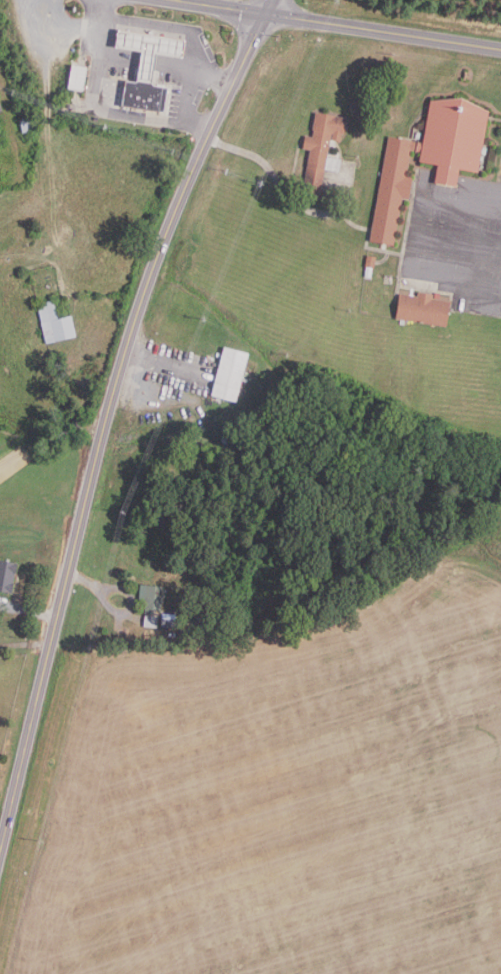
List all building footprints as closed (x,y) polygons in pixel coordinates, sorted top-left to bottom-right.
[(186,40),(183,58),(157,54),(152,85),(169,88),(164,113),(122,106),(126,81),(137,83),(142,52),(116,48),(119,29),(186,40)] [(82,91),(68,89),(72,65),(86,67),(82,91)] [(489,111),(479,172),(460,169),(457,187),(435,183),(438,166),(419,162),(421,152),(412,151),(408,177),(413,178),(410,199),(403,198),(395,246),(371,242),(389,137),(423,143),(431,101),(489,111)] [(321,195),(304,192),(312,150),(304,149),(306,136),(313,138),(314,130),(313,130),(317,113),(348,119),(345,134),(343,134),(342,142),(333,140),(334,134),(332,134),(328,157),(342,160),(339,172),(325,170),(321,195)] [(23,133),(21,120),(36,116),(39,129),(23,133)] [(374,268),(366,267),(368,256),(376,257),(374,268)] [(447,327),(397,319),(400,294),(419,297),(419,292),(434,295),(433,299),(451,302),(447,327)] [(48,344),(38,304),(54,300),(59,319),(72,316),(77,336),(48,344)] [(237,400),(212,393),(224,345),(249,352),(237,400)] [(12,591),(0,589),(0,559),(17,562),(12,591)] [(154,613),(146,613),(147,602),(139,602),(141,584),(164,586),(161,610),(154,609),(154,613)] [(157,628),(144,626),(145,615),(158,617),(157,628)] [(174,627),(161,626),(162,618),(175,619),(174,627)]
